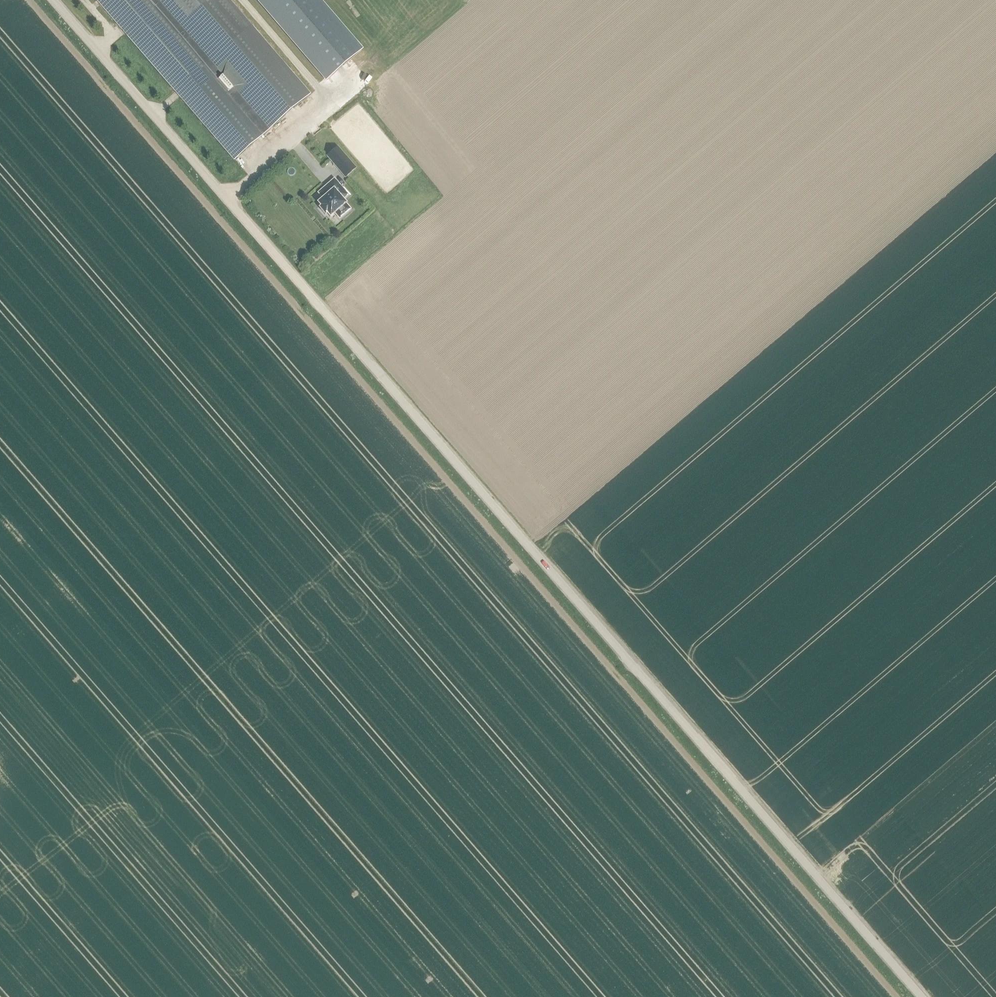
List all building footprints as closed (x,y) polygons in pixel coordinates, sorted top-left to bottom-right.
[(235,160),(270,130),(206,55),(159,0),(97,0),(235,160)] [(309,96),(227,0),(159,0),(206,55),(270,130),(309,96)] [(325,82),(363,50),(321,0),(255,0),(325,82)] [(327,157),(345,178),(355,169),(337,148),(327,157)] [(347,196),(334,180),(323,190),(328,195),(318,204),(321,208),(320,209),(325,215),(327,214),(330,217),(335,213),(339,219),(345,214),(340,208),(345,204),(342,200),(347,196)]
